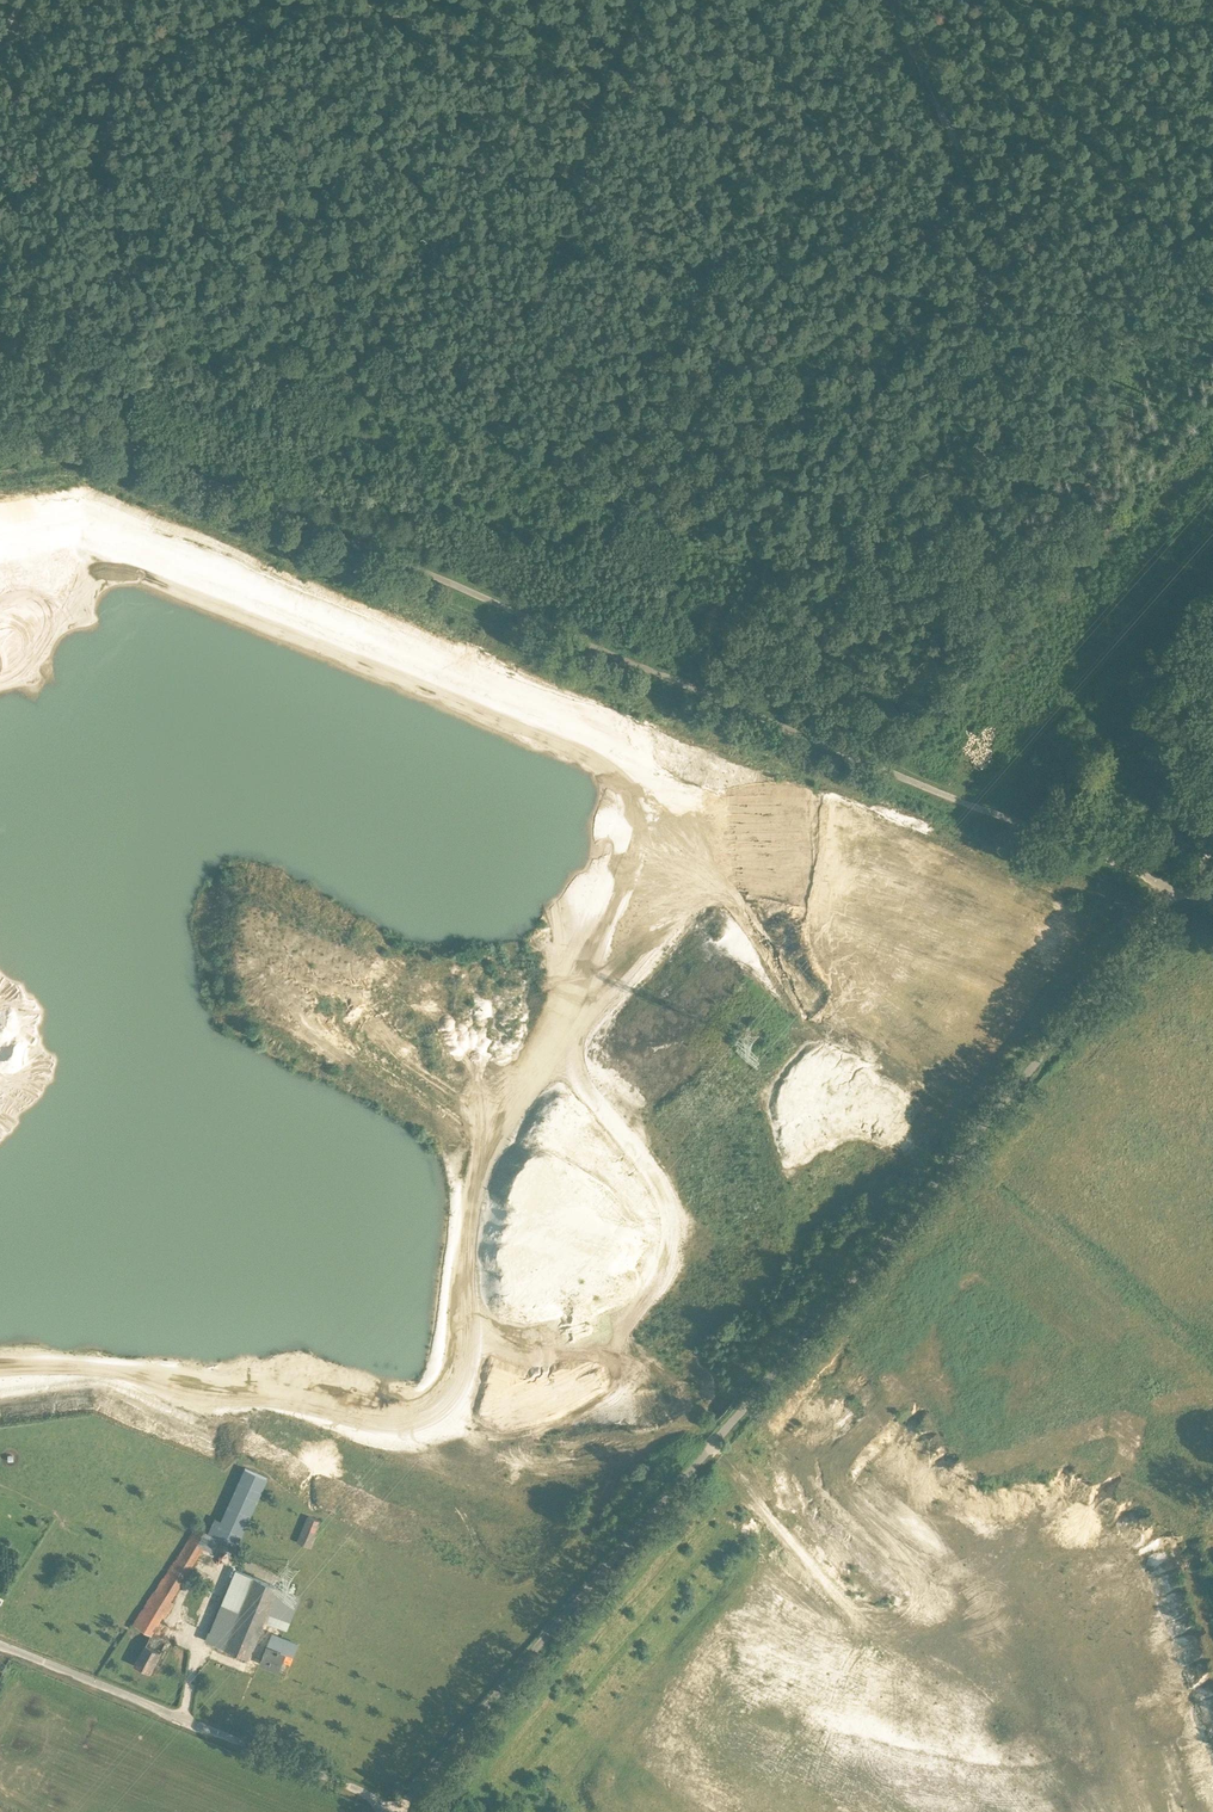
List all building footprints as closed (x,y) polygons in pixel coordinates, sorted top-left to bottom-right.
[(215,1518),(208,1533),(236,1546),(268,1478),(245,1468),(221,1520),(215,1518)] [(313,1548),(323,1522),(307,1516),(297,1543),(313,1548)] [(285,1628),(299,1596),(235,1570),(207,1640),(250,1658),(265,1620),(285,1628)] [(161,1652),(166,1640),(152,1633),(146,1645),(145,1644),(134,1664),(152,1673),(162,1653),(161,1652)] [(290,1663),(298,1644),(273,1634),(260,1663),(279,1670),(283,1660),(290,1663)]
